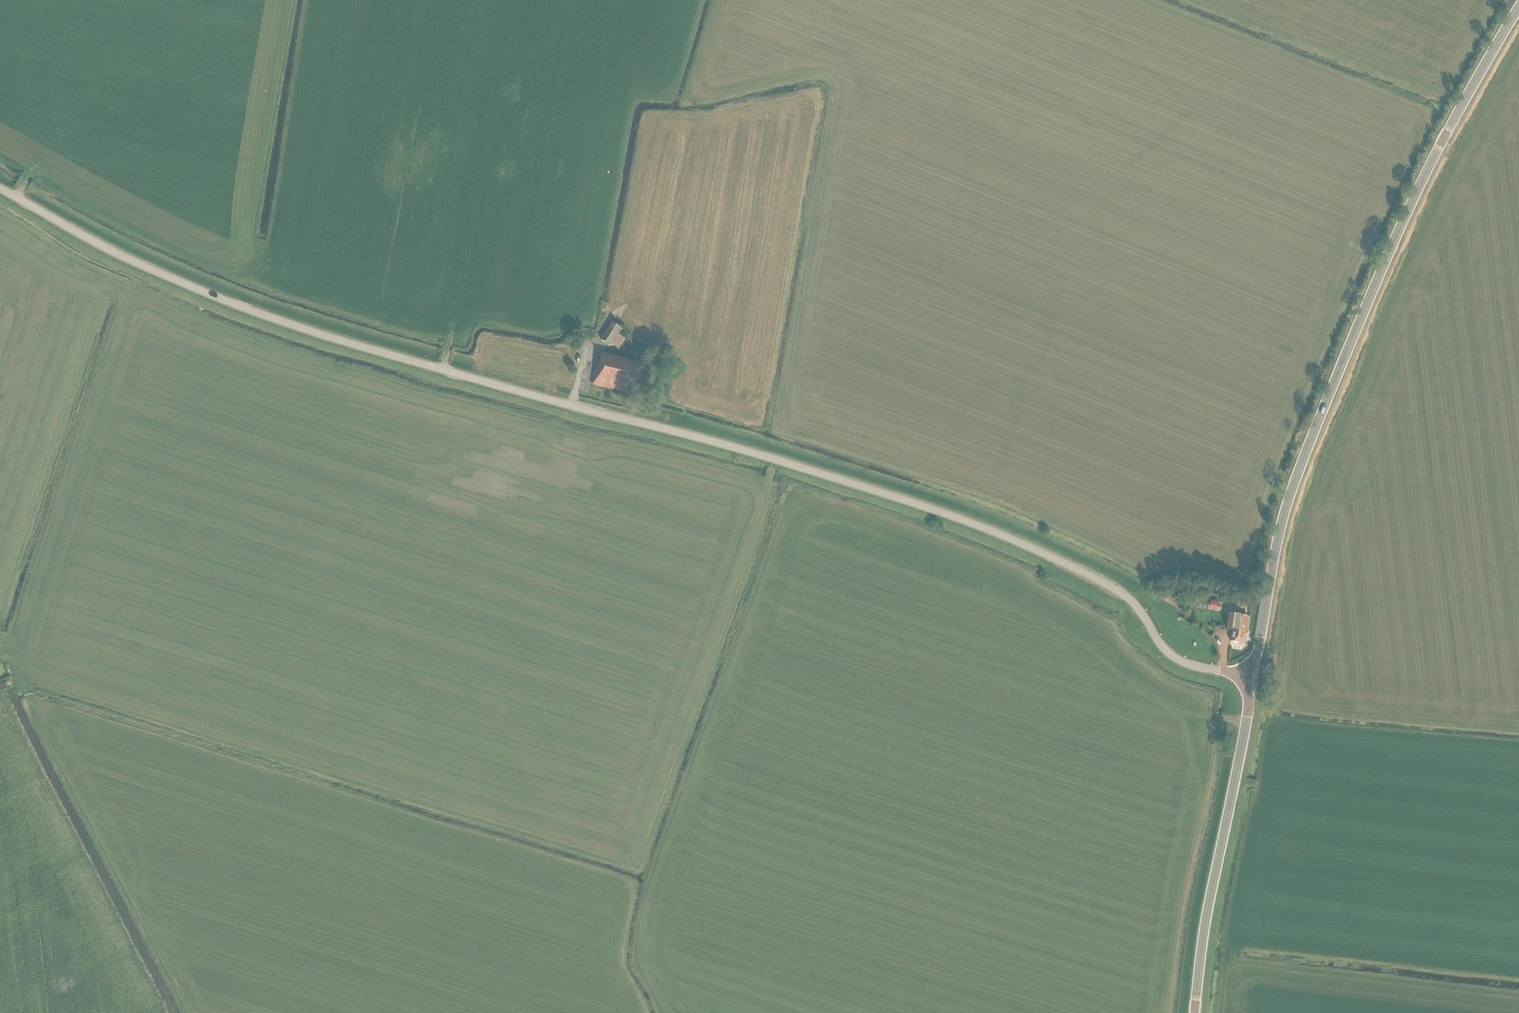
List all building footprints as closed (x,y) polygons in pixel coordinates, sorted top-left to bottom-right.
[(618,335),(622,329),(613,323),(601,341),(610,347),(612,345),(619,350),(625,340),(618,335)] [(636,392),(643,363),(602,353),(600,362),(598,362),(593,385),(624,392),(624,389),(636,392)] [(1210,607),(1219,609),(1221,601),(1213,599),(1210,607)] [(1243,604),(1228,602),(1227,610),(1242,612),(1243,604)] [(1244,644),(1248,617),(1229,615),(1227,630),(1232,631),(1230,642),(1244,644)]
